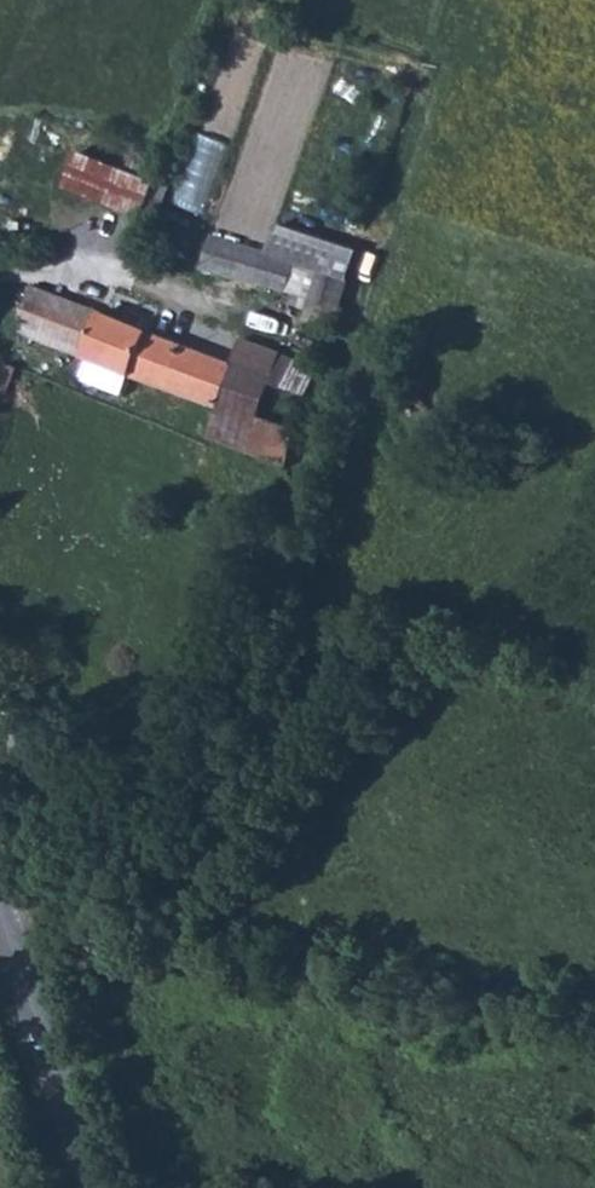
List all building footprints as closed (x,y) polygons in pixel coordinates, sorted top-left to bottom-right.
[(213,221),(235,145),(201,135),(178,211),(213,221)] [(75,152),(63,185),(139,219),(150,186),(75,152)] [(241,274),(279,289),(287,266),(211,238),(207,248),(200,268),(237,284),(241,274)] [(310,301),(307,312),(339,325),(352,288),(318,276),(316,282),(305,279),(300,297),(310,301)] [(29,291),(15,331),(130,381),(147,339),(29,291)] [(224,389),(211,382),(216,368),(147,339),(130,381),(213,416),(224,389)] [(213,416),(202,442),(247,459),(282,361),(240,348),(230,373),(224,389),(213,416)] [(282,361),(247,459),(286,475),(302,433),(312,435),(316,418),(307,416),(321,375),(282,361)] [(224,389),(230,373),(216,368),(211,382),(224,389)]
